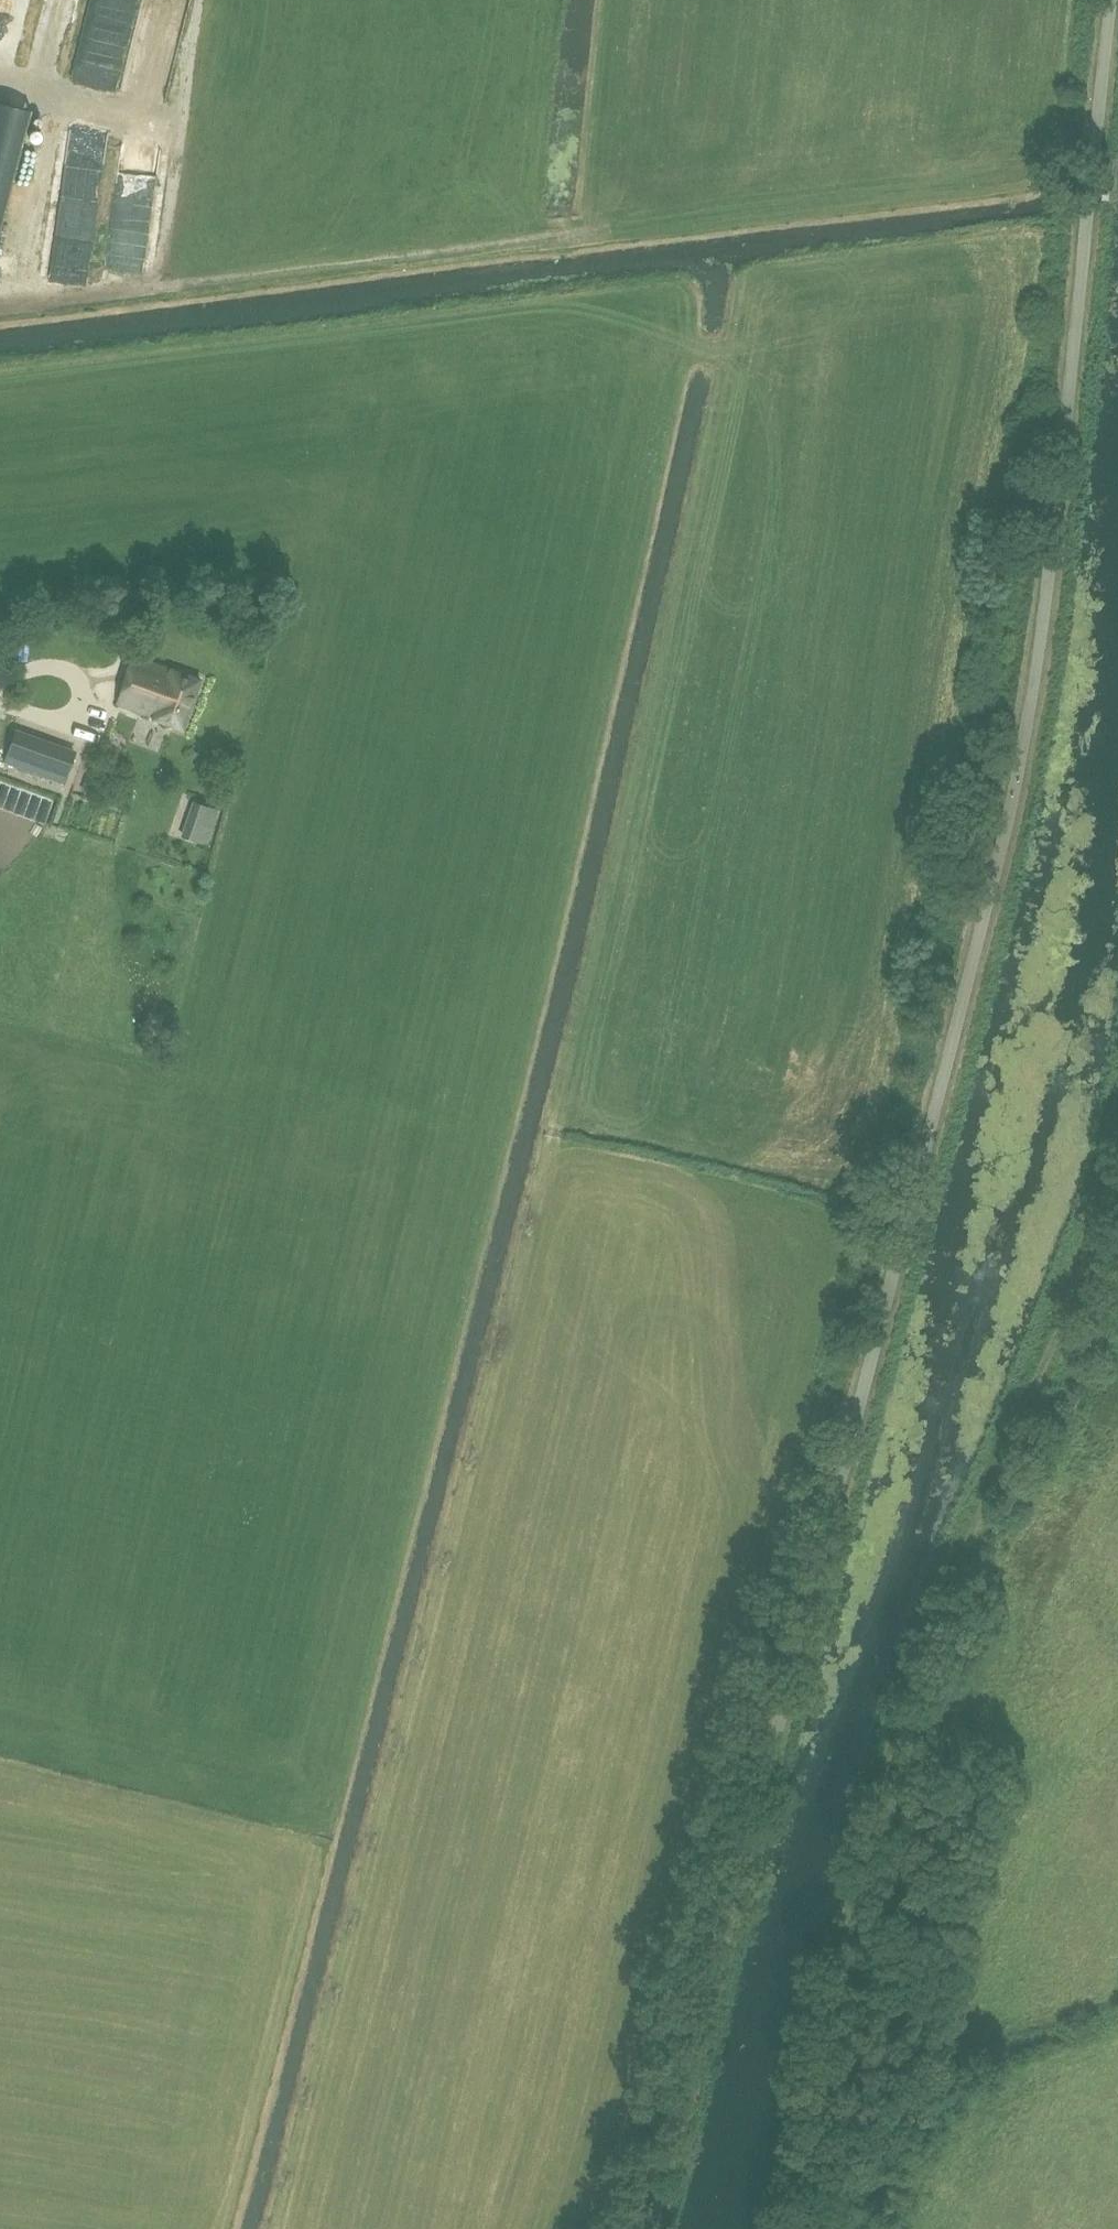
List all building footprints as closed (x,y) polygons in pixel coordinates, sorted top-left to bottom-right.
[(99,64),(108,6),(131,9),(132,0),(86,0),(76,60),(99,64)] [(33,109),(0,101),(0,236),(33,109)] [(152,718),(185,730),(202,681),(133,656),(117,703),(153,716),(152,718)] [(74,753),(16,732),(6,761),(64,782),(74,753)] [(214,841),(214,798),(193,798),(194,841),(214,841)]
